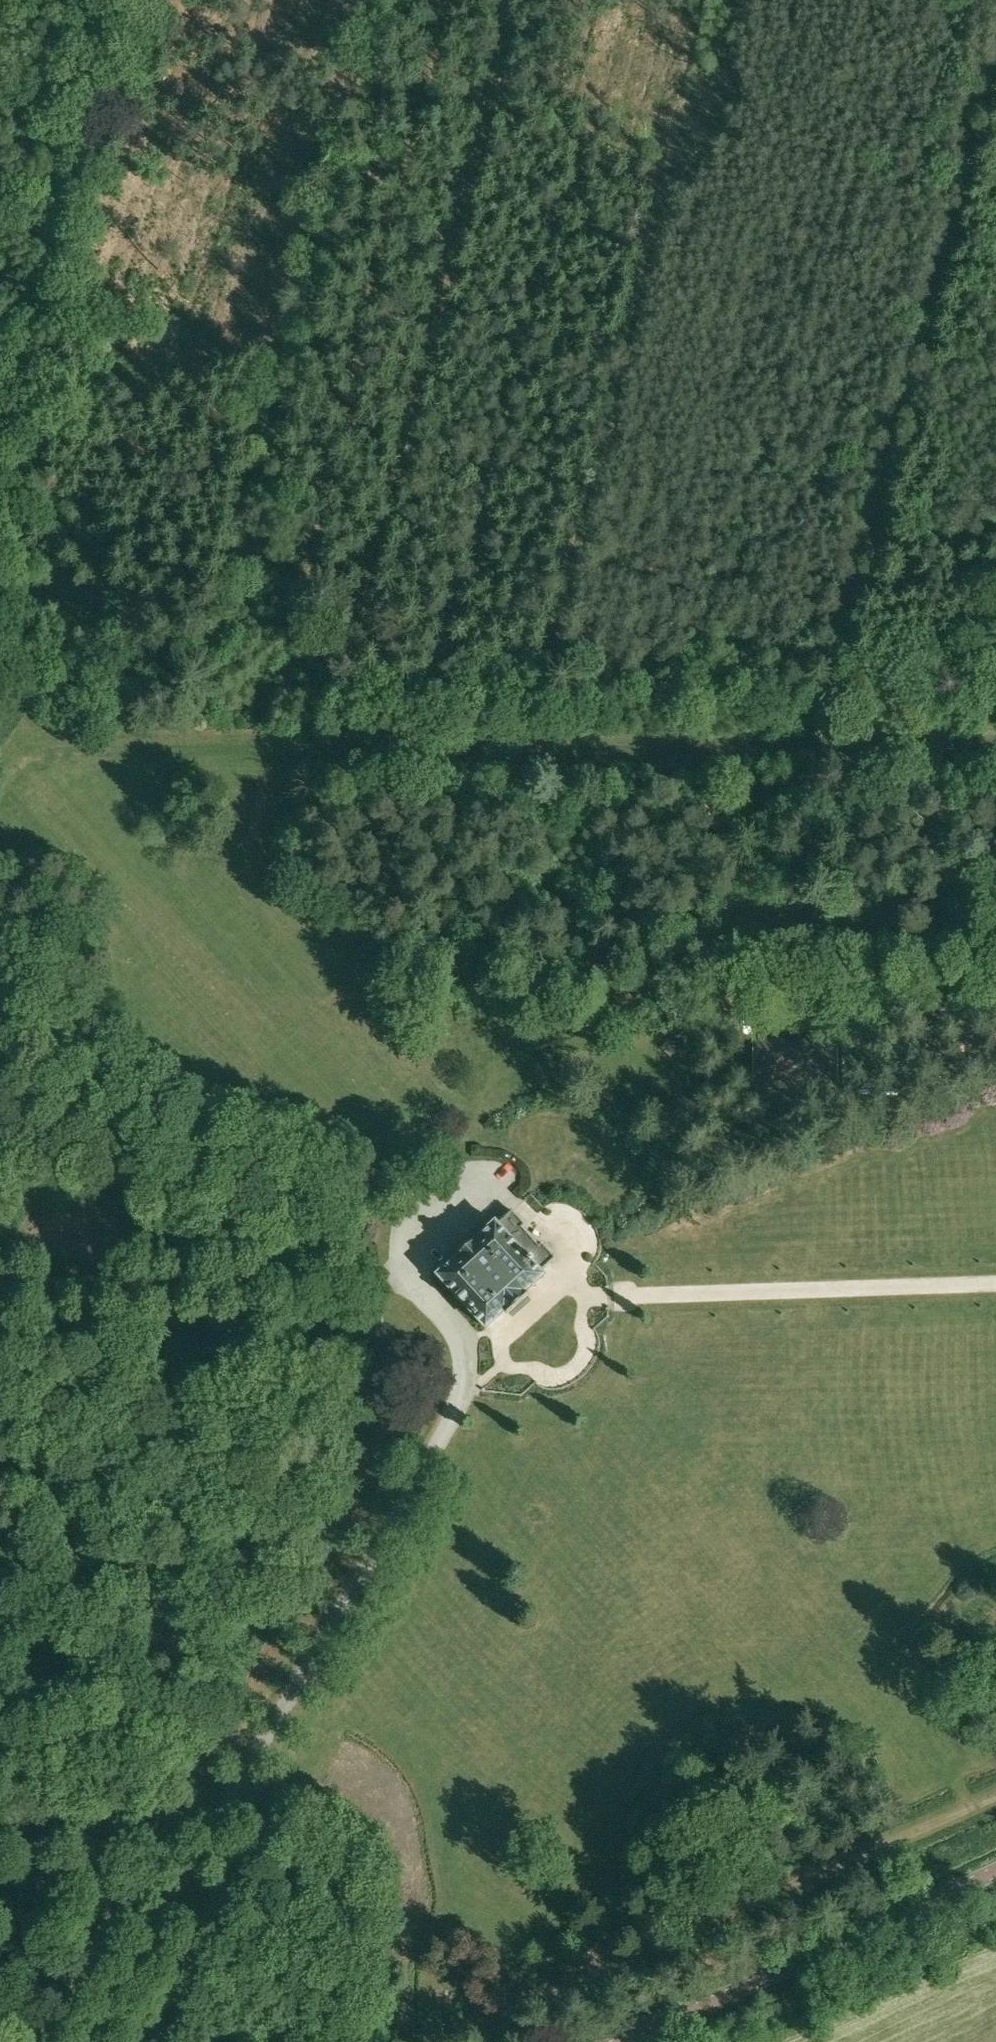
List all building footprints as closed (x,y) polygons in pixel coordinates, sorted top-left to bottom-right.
[(675,1028),(664,1039),(676,1051),(687,1041),(675,1028)] [(753,1039),(754,1079),(836,1078),(836,1038),(753,1039)] [(456,1256),(437,1274),(452,1290),(452,1291),(469,1310),(470,1310),(485,1326),(502,1311),(525,1290),(542,1274),(540,1271),(510,1238),(521,1228),(524,1224),(511,1210),(496,1223),(494,1221),(475,1239),(475,1238),(455,1256),(456,1256)]
